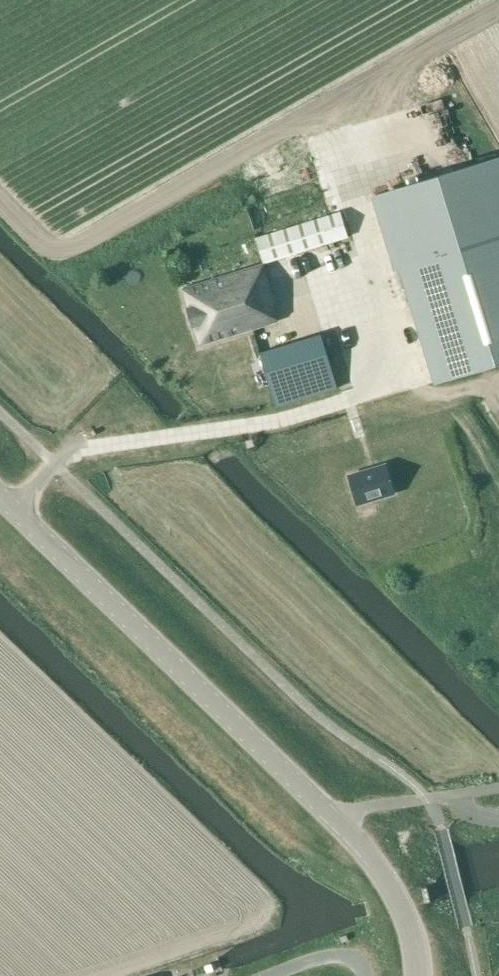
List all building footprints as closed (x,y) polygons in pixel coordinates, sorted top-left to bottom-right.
[(379,198),(435,382),(498,363),(498,161),(379,198)] [(258,212),(277,205),(273,196),(255,203),(258,212)] [(341,211),(255,238),(263,263),(348,237),(341,211)] [(195,344),(277,319),(260,264),(178,290),(195,344)] [(277,407),(339,389),(321,332),(260,352),(277,407)] [(385,464),(349,475),(358,503),(394,493),(385,464)]
